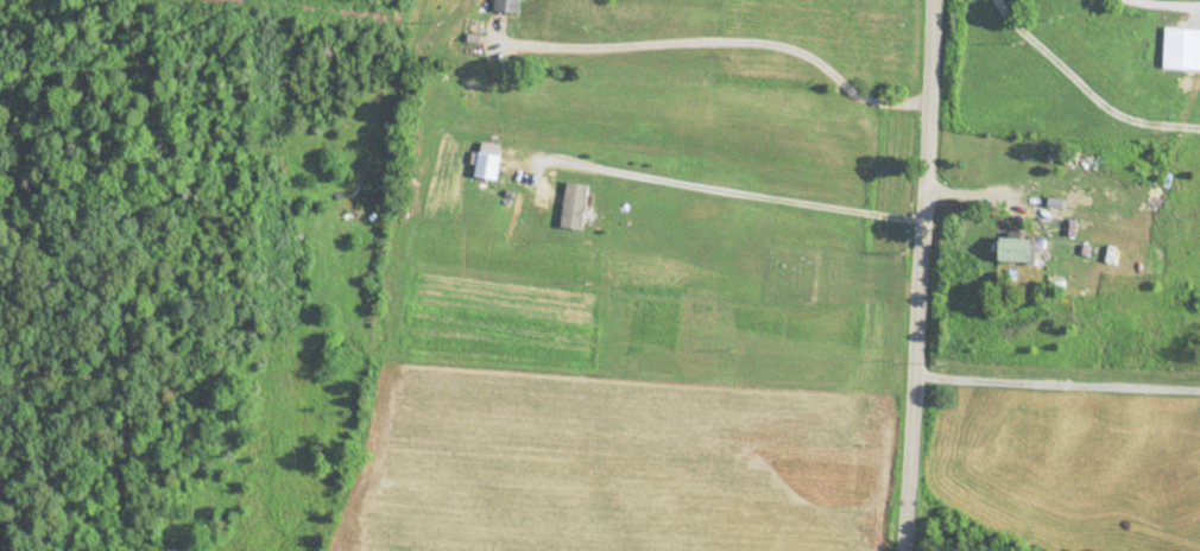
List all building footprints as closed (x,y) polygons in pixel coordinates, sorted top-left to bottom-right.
[(519,16),(521,0),(495,0),(493,14),(519,16)] [(1165,30),(1163,71),(1199,73),(1199,31),(1165,30)] [(996,263),(1030,263),(1030,240),(996,240),(996,263)]
